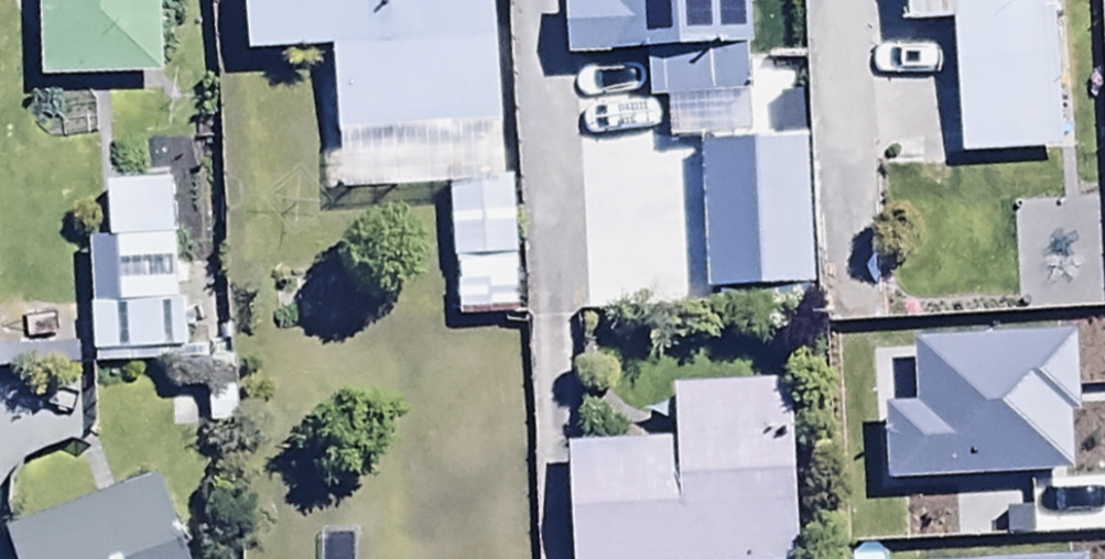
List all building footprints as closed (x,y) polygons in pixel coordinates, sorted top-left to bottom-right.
[(39,77),(161,75),(160,0),(38,0),(39,77)] [(244,53),(331,50),(334,146),(502,140),(496,0),(242,0),(244,53)] [(567,59),(646,56),(650,140),(671,139),(670,111),(712,110),(711,98),(757,96),(753,0),(565,0),(567,59)] [(959,158),(1069,152),(1061,0),(904,0),(905,25),(952,22),(959,158)] [(117,307),(116,264),(175,263),(172,178),(105,181),(106,238),(88,239),(90,308),(117,307)] [(512,183),(451,185),(456,317),(518,314),(512,183)] [(668,208),(585,211),(588,296),(671,294),(668,208)] [(990,558),(1100,558),(1096,441),(1104,441),(1104,392),(1088,393),(1088,361),(1015,363),(1016,390),(952,392),(954,453),(906,455),(909,556),(990,554),(990,558)] [(571,558),(799,558),(792,382),(667,387),(669,440),(566,444),(571,558)] [(4,530),(14,558),(185,558),(157,477),(4,530)]
